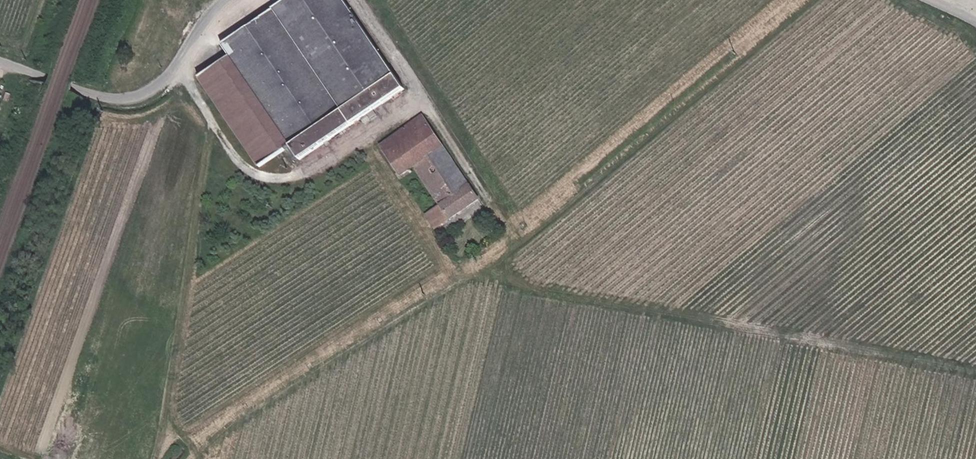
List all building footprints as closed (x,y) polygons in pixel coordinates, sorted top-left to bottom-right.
[(346,118),(396,87),(341,0),(278,0),(217,38),(224,48),(193,68),(252,160),(283,140),(291,152),(346,118)] [(468,196),(415,116),(370,143),(390,173),(402,165),(428,203),(414,212),(423,226),(468,196)]
